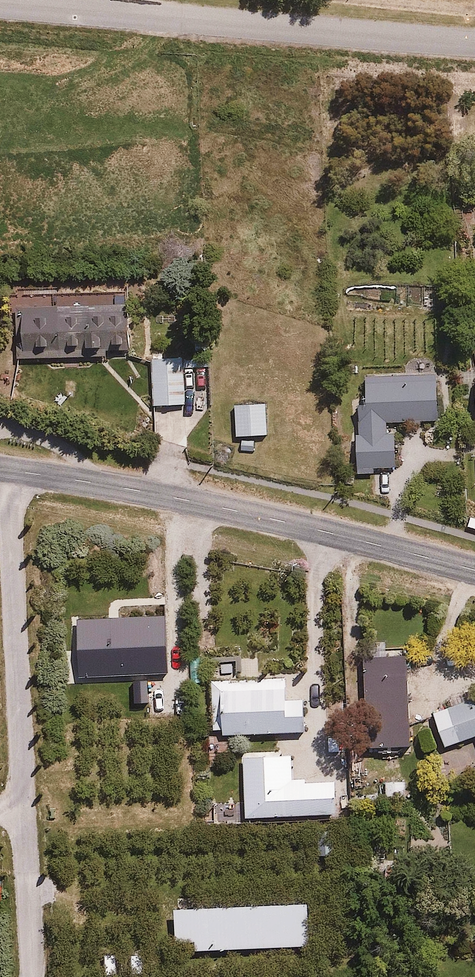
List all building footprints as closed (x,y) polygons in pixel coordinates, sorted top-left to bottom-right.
[(131,288),(17,294),(20,353),(134,347),(131,288)] [(184,351),(150,351),(150,401),(184,400),(184,351)] [(407,370),(364,370),(365,432),(351,432),(351,472),(377,471),(377,462),(400,462),(400,430),(388,430),(388,417),(407,417),(407,422),(423,422),(423,417),(442,416),(441,366),(431,366),(431,355),(406,355),(407,370)] [(268,401),(236,401),(236,431),(269,431),(268,401)] [(76,619),(78,678),(168,674),(165,615),(76,619)] [(401,701),(400,651),(381,651),(382,662),(365,662),(366,687),(375,687),(375,702),(401,701)] [(287,673),(211,675),(212,725),(227,725),(227,731),(305,729),(304,695),(288,695),(287,673)] [(433,711),(447,746),(474,734),(474,694),(433,711)] [(403,704),(404,719),(425,718),(424,703),(403,704)] [(344,733),(323,734),(324,751),(344,750),(344,733)] [(245,754),(246,813),(350,812),(350,776),(294,777),(294,753),(245,754)] [(175,903),(176,937),(196,936),(196,947),(310,944),(309,899),(175,903)]
